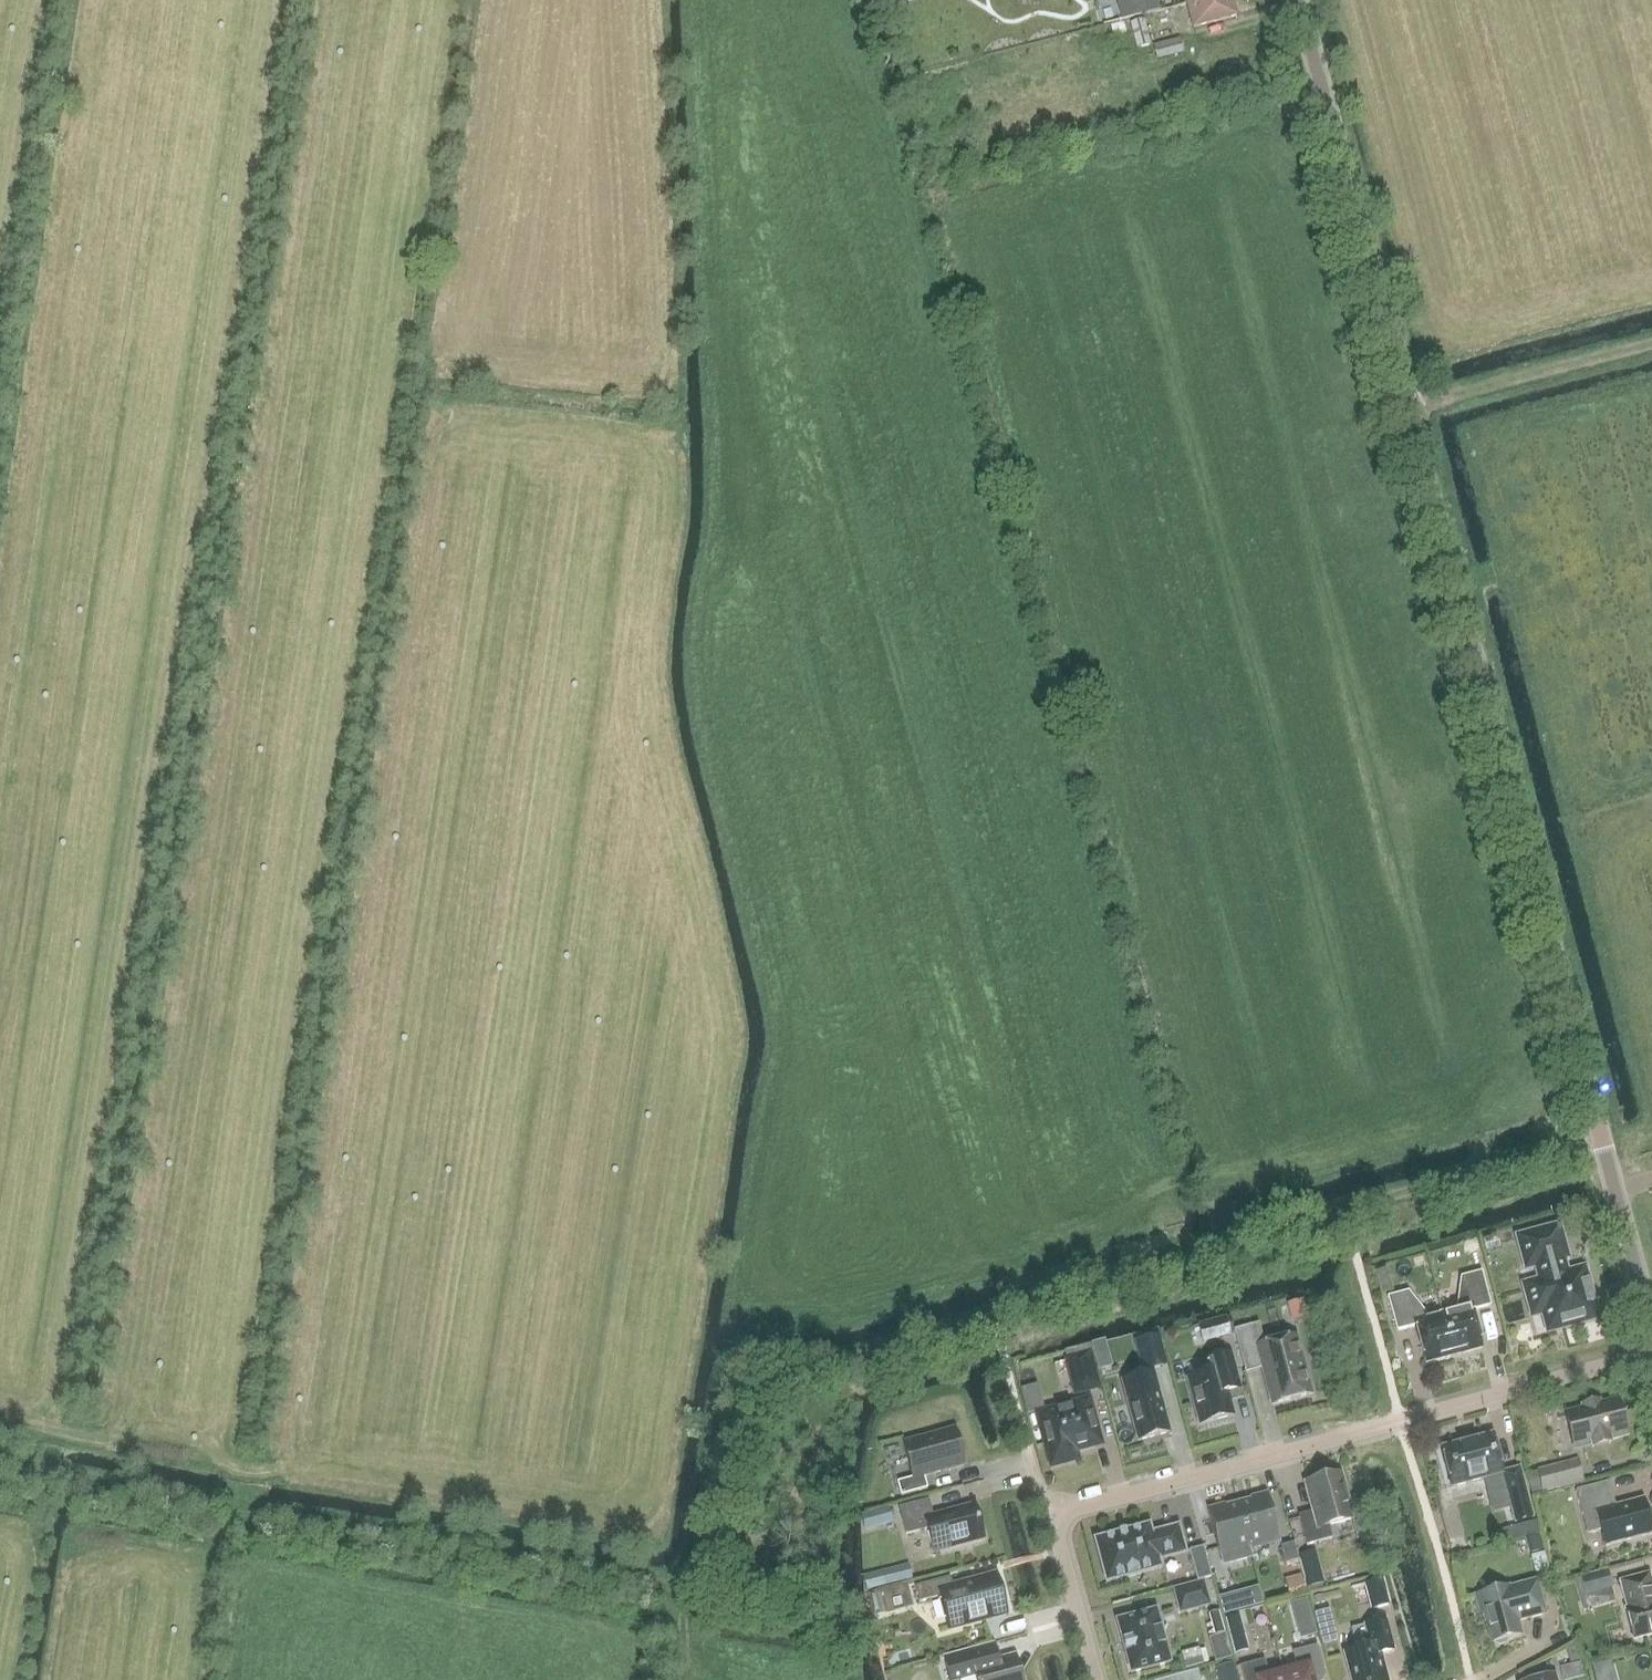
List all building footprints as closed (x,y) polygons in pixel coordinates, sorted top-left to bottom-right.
[(1117,3),(1122,21),(1160,11),(1157,0),(1128,0),(1117,3)] [(1230,0),(1200,0),(1185,4),(1191,28),(1235,16),(1230,0)] [(1131,23),(1138,48),(1151,45),(1144,19),(1131,23)] [(1184,53),(1181,38),(1154,45),(1157,59),(1184,53)] [(1544,1313),(1549,1332),(1598,1319),(1585,1270),(1568,1275),(1563,1259),(1568,1258),(1559,1228),(1525,1237),(1533,1267),(1538,1266),(1545,1293),(1529,1298),(1534,1316),(1544,1313)] [(1375,1265),(1383,1293),(1390,1291),(1383,1262),(1375,1265)] [(1458,1310),(1444,1314),(1455,1357),(1483,1350),(1473,1312),(1492,1307),(1483,1273),(1462,1278),(1458,1310)] [(1455,1357),(1444,1314),(1429,1318),(1410,1292),(1389,1298),(1398,1332),(1417,1327),(1427,1364),(1455,1357)] [(1200,1324),(1205,1342),(1233,1335),(1227,1317),(1200,1324)] [(1274,1405),(1312,1395),(1312,1394),(1311,1394),(1296,1338),(1297,1338),(1297,1337),(1266,1345),(1260,1324),(1236,1331),(1247,1373),(1265,1369),(1274,1404),(1273,1404),(1274,1405)] [(1159,1337),(1138,1342),(1146,1371),(1167,1366),(1159,1337)] [(1102,1389),(1092,1350),(1065,1358),(1075,1396),(1102,1389)] [(1232,1354),(1219,1358),(1203,1361),(1207,1375),(1188,1379),(1201,1425),(1235,1416),(1226,1383),(1239,1380),(1232,1354)] [(1123,1381),(1139,1441),(1171,1433),(1156,1378),(1144,1381),(1143,1376),(1123,1381)] [(1088,1403),(1041,1415),(1054,1464),(1076,1458),(1073,1450),(1099,1443),(1088,1403)] [(1627,1435),(1619,1403),(1567,1416),(1575,1448),(1627,1435)] [(965,1465),(956,1429),(905,1443),(914,1478),(898,1482),(902,1496),(929,1488),(925,1476),(965,1465)] [(1503,1474),(1493,1436),(1442,1449),(1452,1488),(1484,1479),(1489,1497),(1508,1492),(1512,1508),(1530,1504),(1521,1470),(1503,1474)] [(1584,1483),(1578,1460),(1537,1470),(1543,1493),(1584,1483)] [(1341,1475),(1307,1484),(1314,1513),(1299,1517),(1307,1547),(1333,1540),(1330,1527),(1353,1520),(1341,1475)] [(1643,1500),(1616,1507),(1610,1483),(1577,1491),(1588,1535),(1601,1531),(1605,1547),(1651,1535),(1651,1533),(1643,1500)] [(1281,1540),(1268,1495),(1238,1503),(1250,1548),(1281,1540)] [(985,1539),(976,1505),(934,1516),(930,1500),(900,1508),(907,1535),(928,1529),(934,1553),(985,1539)] [(1250,1548),(1238,1503),(1209,1511),(1221,1556),(1250,1548)] [(893,1518),(890,1507),(871,1512),(862,1515),(865,1525),(871,1524),(893,1518)] [(1537,1521),(1502,1530),(1506,1543),(1540,1534),(1537,1521)] [(1151,1528),(1150,1525),(1095,1540),(1107,1583),(1162,1568),(1161,1566),(1159,1560),(1186,1553),(1179,1527),(1152,1534),(1151,1528)] [(1542,1551),(1539,1536),(1524,1539),(1528,1554),(1542,1551)] [(1299,1560),(1294,1543),(1281,1547),(1286,1563),(1299,1560)] [(1189,1550),(1198,1581),(1212,1578),(1204,1546),(1189,1550)] [(1309,1588),(1324,1584),(1315,1551),(1300,1556),(1309,1588)] [(1227,1579),(1223,1562),(1210,1566),(1214,1583),(1227,1579)] [(908,1566),(891,1570),(895,1584),(912,1579),(908,1566)] [(1613,1588),(1608,1570),(1581,1577),(1586,1595),(1613,1588)] [(1290,1596),(1308,1592),(1303,1574),(1285,1579),(1290,1596)] [(1650,1574),(1620,1582),(1627,1609),(1625,1610),(1633,1640),(1651,1636),(1651,1584),(1650,1574)] [(1005,1613),(995,1577),(954,1588),(951,1577),(916,1586),(920,1602),(943,1596),(951,1628),(1005,1613)] [(1391,1606),(1383,1578),(1364,1583),(1372,1611),(1391,1606)] [(1205,1581),(1173,1589),(1180,1614),(1214,1606),(1205,1581)] [(1509,1587),(1476,1596),(1482,1617),(1484,1616),(1491,1643),(1494,1642),(1499,1645),(1505,1644),(1508,1639),(1521,1635),(1518,1621),(1545,1614),(1537,1581),(1509,1589),(1509,1587)] [(907,1583),(880,1590),(886,1613),(913,1606),(907,1583)] [(1244,1610),(1239,1592),(1219,1598),(1224,1615),(1244,1610)] [(1307,1599),(1291,1604),(1295,1619),(1311,1614),(1307,1599)] [(1171,1663),(1157,1610),(1117,1621),(1131,1674),(1171,1663)] [(1323,1644),(1338,1640),(1330,1610),(1315,1614),(1323,1644)] [(1216,1638),(1225,1635),(1219,1612),(1210,1615),(1216,1638)] [(1227,1621),(1236,1655),(1249,1652),(1240,1617),(1227,1621)] [(1344,1653),(1351,1679),(1388,1679),(1381,1653),(1394,1650),(1386,1619),(1352,1629),(1357,1650),(1344,1653)] [(1326,1676),(1318,1646),(1293,1652),(1298,1670),(1284,1673),(1286,1679),(1313,1679),(1326,1676)] [(1185,1651),(1187,1664),(1202,1662),(1200,1649),(1185,1651)] [(1016,1658),(984,1666),(979,1651),(945,1660),(950,1679),(960,1679),(975,1676),(976,1679),(1022,1679),(1016,1658)] [(1284,1673),(1270,1677),(1265,1660),(1241,1667),(1244,1679),(1286,1679),(1284,1673)] [(1612,1660),(1592,1665),(1595,1677),(1615,1672),(1612,1660)] [(1580,1663),(1560,1668),(1563,1679),(1573,1679),(1583,1677),(1580,1663)] [(1217,1669),(1220,1679),(1237,1679),(1233,1665),(1217,1669)] [(1198,1671),(1169,1679),(1201,1679),(1198,1671)]
